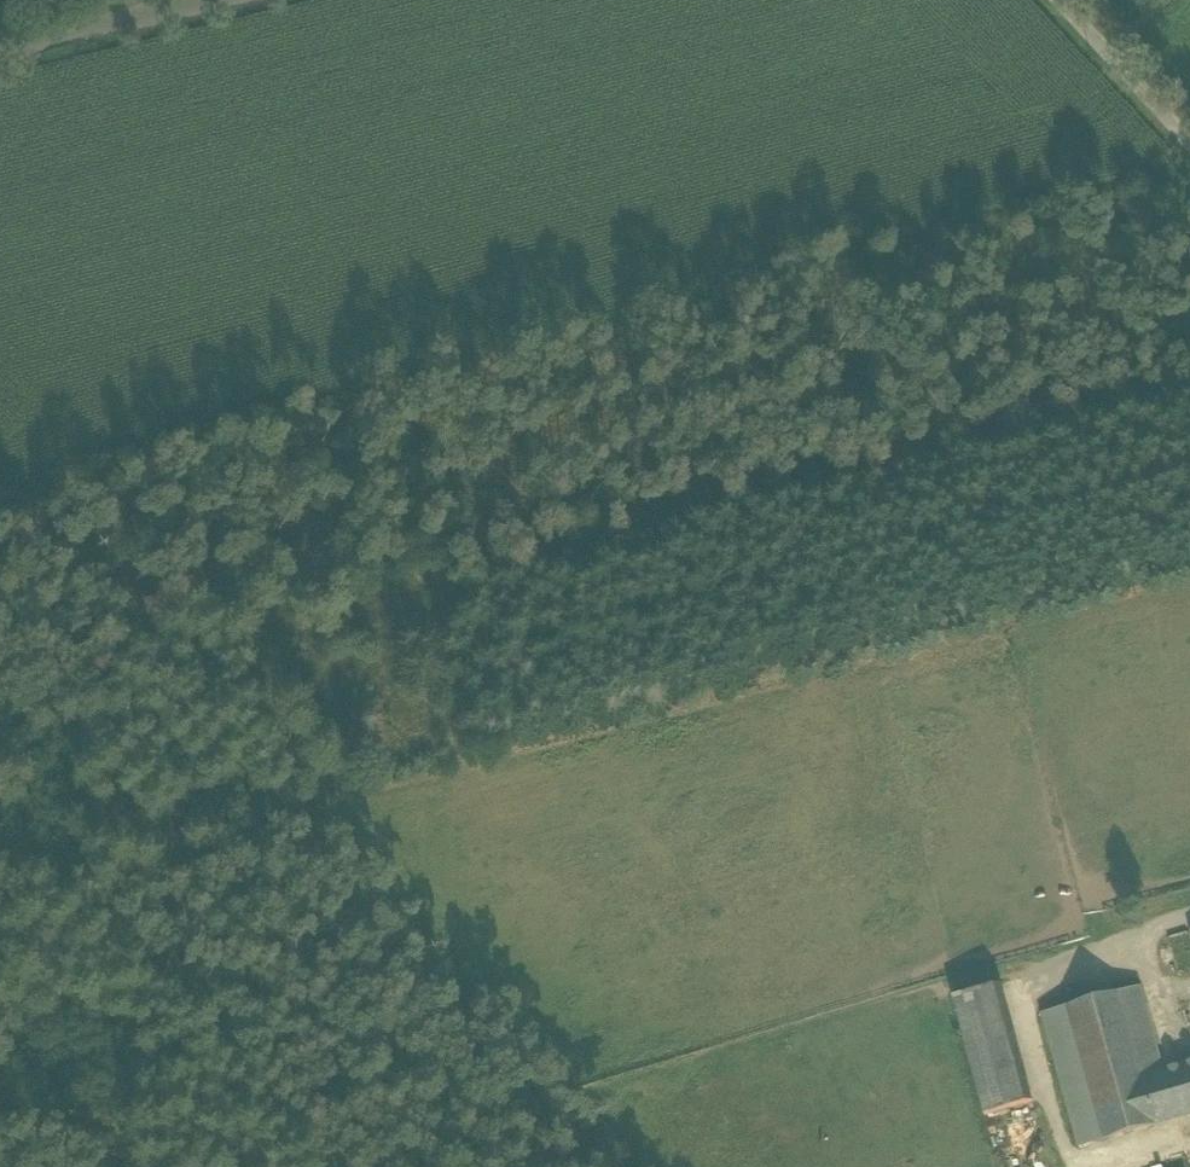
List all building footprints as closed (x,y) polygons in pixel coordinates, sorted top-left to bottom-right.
[(1034,1102),(1001,984),(953,998),(985,1117),(1034,1102)] [(1141,986),(1068,1006),(1105,1141),(1155,1126),(1155,1125),(1142,1078),(1164,1072),(1141,986)] [(1105,1141),(1068,1006),(1043,1013),(1080,1148),(1105,1141)] [(1142,1078),(1155,1125),(1189,1115),(1189,1065),(1164,1072),(1142,1078)] [(1158,1166),(1184,1166),(1182,1159),(1158,1164),(1158,1166)]
